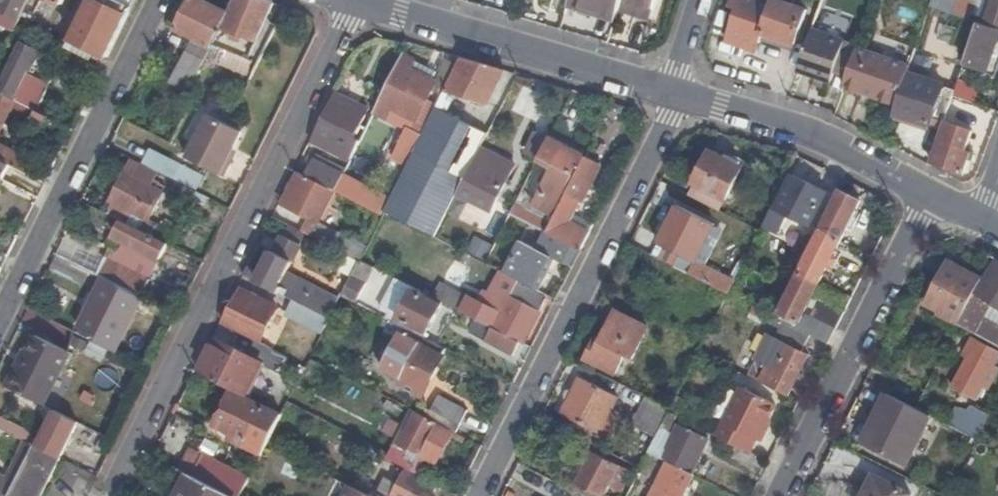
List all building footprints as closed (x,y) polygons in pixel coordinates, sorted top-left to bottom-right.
[(1,11),(0,14),(0,24),(15,31),(29,0),(0,0),(0,11),(1,11)] [(89,2),(85,0),(79,0),(62,36),(70,40),(89,2)] [(89,2),(70,40),(66,48),(75,52),(79,45),(94,53),(106,59),(136,0),(90,0),(89,2)] [(185,91),(210,46),(220,27),(227,13),(200,0),(189,0),(173,29),(192,38),(167,82),(185,91)] [(262,0),(234,0),(227,13),(220,27),(236,33),(247,36),(242,48),(261,55),(285,7),(262,0)] [(613,23),(615,15),(619,4),(621,0),(568,0),(566,8),(613,23)] [(619,4),(650,15),(655,0),(621,0),(619,4)] [(778,0),(774,0),(763,33),(765,33),(788,41),(795,43),(806,10),(805,9),(778,0)] [(805,9),(808,0),(778,0),(805,9)] [(953,13),(958,0),(931,0),(929,5),(953,13)] [(982,14),(997,20),(997,0),(987,0),(982,14)] [(619,4),(615,15),(646,26),(650,15),(619,4)] [(729,4),(713,32),(723,37),(738,9),(729,4)] [(45,9),(38,5),(31,20),(38,24),(45,9)] [(997,37),(997,29),(977,21),(962,64),(995,75),(997,65),(997,38),(997,37)] [(236,33),(220,27),(210,46),(227,52),(236,33)] [(811,28),(797,70),(829,81),(832,71),(843,39),(811,28)] [(788,41),(765,33),(758,53),(781,61),(788,41)] [(843,39),(832,71),(846,76),(856,45),(858,43),(844,38),(843,39)] [(13,101),(25,78),(27,72),(30,72),(39,53),(20,44),(0,85),(0,94),(13,101)] [(91,60),(94,53),(79,45),(75,52),(91,60)] [(846,76),(843,85),(895,105),(906,73),(909,63),(856,45),(846,76)] [(434,84),(433,83),(431,82),(435,73),(402,56),(383,95),(374,113),(387,119),(392,109),(415,121),(424,104),(431,92),(434,84)] [(480,147),(487,133),(471,126),(483,103),(487,104),(503,70),(460,57),(456,66),(440,97),(434,109),(421,136),(412,153),(428,161),(463,180),(480,147)] [(440,97),(456,66),(444,60),(433,83),(434,84),(431,92),(440,97)] [(895,105),(893,111),(929,123),(931,116),(943,120),(952,94),(954,88),(906,73),(895,105)] [(13,101),(35,112),(47,89),(25,78),(13,101)] [(952,94),(974,102),(980,86),(957,78),(954,88),(952,94)] [(71,130),(35,112),(13,101),(0,94),(0,131),(10,112),(30,122),(29,126),(64,144),(71,130)] [(352,156),(359,143),(352,139),(367,109),(335,94),(320,124),(337,132),(330,145),(352,156)] [(387,119),(407,129),(421,136),(434,109),(424,104),(415,121),(392,109),(387,119)] [(205,167),(226,125),(205,115),(183,157),(205,167)] [(943,120),(929,161),(963,173),(970,152),(965,150),(967,144),(972,130),(943,120)] [(337,132),(320,124),(313,136),(330,145),(337,132)] [(241,132),(226,125),(205,167),(224,176),(235,154),(232,153),(241,132)] [(396,150),(410,157),(412,153),(421,136),(407,129),(396,150)] [(967,144),(980,149),(984,136),(972,130),(967,144)] [(555,214),(560,205),(557,204),(582,156),(548,138),(537,160),(552,168),(534,203),(555,214)] [(9,166),(44,183),(50,170),(0,144),(0,161),(9,166)] [(513,165),(480,147),(463,180),(455,195),(489,212),(513,165)] [(693,184),(726,200),(742,168),(710,152),(693,184)] [(385,206),(383,212),(388,215),(433,238),(455,195),(463,180),(428,161),(412,153),(410,157),(385,206)] [(570,246),(580,251),(593,225),(573,214),(581,199),(583,199),(601,163),(586,155),(560,205),(555,214),(551,224),(546,233),(570,246)] [(112,203),(106,214),(122,222),(139,230),(145,220),(149,221),(154,210),(138,202),(139,200),(154,207),(161,192),(149,186),(156,172),(132,160),(110,202),(112,203)] [(313,160),(304,176),(333,190),(334,191),(343,175),(313,160)] [(9,166),(0,161),(0,184),(9,166)] [(192,186),(198,174),(174,162),(168,174),(192,186)] [(304,176),(299,173),(282,205),(316,223),(333,190),(304,176)] [(334,191),(360,204),(365,195),(368,188),(343,175),(334,191)] [(809,226),(826,193),(792,177),(776,210),(809,226)] [(189,200),(193,191),(175,182),(170,192),(189,200)] [(687,196),(720,212),(726,200),(693,184),(687,196)] [(840,192),(820,232),(839,242),(859,202),(840,192)] [(360,204),(381,215),(383,212),(385,206),(365,195),(360,204)] [(541,231),(546,233),(551,224),(514,205),(509,215),(541,231)] [(151,236),(167,244),(176,226),(159,218),(151,236)] [(708,285),(727,295),(733,284),(694,263),(713,226),(696,218),(687,234),(667,224),(651,256),(708,285)] [(139,230),(122,222),(115,237),(131,244),(131,246),(159,260),(167,244),(151,236),(139,230)] [(316,223),(309,237),(357,262),(358,260),(365,246),(316,223)] [(562,261),(570,246),(546,233),(541,231),(533,247),(520,240),(503,273),(517,281),(534,289),(551,256),(562,261)] [(839,242),(820,232),(815,242),(800,273),(818,282),(833,253),(839,242)] [(259,274),(246,267),(242,275),(294,301),(329,318),(338,300),(316,289),(285,273),(300,243),(279,234),(259,274)] [(476,234),(467,249),(483,259),(492,244),(476,234)] [(85,271),(58,257),(51,271),(79,285),(85,271)] [(95,275),(140,298),(149,280),(103,257),(95,275)] [(340,279),(347,282),(356,265),(343,259),(335,276),(340,279)] [(976,323),(980,314),(982,314),(989,302),(997,307),(997,261),(996,260),(976,288),(959,322),(957,325),(973,334),(997,346),(997,334),(976,323)] [(344,287),(340,296),(354,303),(372,269),(357,262),(356,265),(347,282),(344,287)] [(959,322),(976,288),(980,280),(948,263),(926,304),(959,322)] [(810,334),(828,343),(835,328),(803,312),(807,305),(814,290),(818,282),(800,273),(780,313),(798,322),(796,328),(810,334)] [(409,286),(392,278),(378,307),(394,315),(393,317),(425,334),(440,305),(408,289),(409,286)] [(338,284),(344,287),(347,282),(340,279),(338,284)] [(519,342),(523,344),(547,296),(534,289),(517,281),(500,313),(438,282),(430,297),(476,321),(519,342)] [(91,341),(113,352),(122,334),(100,322),(116,289),(101,282),(78,329),(94,336),(91,341)] [(239,332),(238,333),(255,342),(260,344),(277,309),(240,290),(223,323),(239,332)] [(329,318),(294,301),(286,317),(321,334),(329,318)] [(630,360),(646,329),(615,313),(599,344),(594,341),(585,361),(614,375),(623,357),(630,360)] [(421,398),(445,350),(387,320),(373,346),(369,344),(361,359),(400,379),(397,386),(421,398)] [(512,356),(519,342),(476,321),(469,335),(512,356)] [(796,328),(782,321),(774,339),(763,334),(751,357),(753,358),(745,374),(787,395),(807,355),(801,352),(810,334),(796,328)] [(973,334),(971,340),(997,354),(997,346),(973,334)] [(42,405),(68,353),(34,336),(9,389),(42,405)] [(215,340),(198,373),(245,396),(261,365),(279,374),(287,357),(260,344),(255,342),(248,356),(215,340)] [(971,340),(963,354),(968,356),(952,387),(975,399),(997,356),(997,354),(971,340)] [(610,412),(617,399),(578,380),(570,394),(569,398),(568,400),(560,415),(610,440),(621,418),(610,412)] [(740,389),(717,437),(748,453),(754,441),(756,442),(765,422),(774,405),(740,389)] [(247,441),(263,408),(232,392),(215,426),(247,441)] [(669,410),(668,413),(674,416),(678,418),(687,399),(677,394),(669,410)] [(915,410),(885,395),(861,443),(885,456),(886,453),(905,463),(929,417),(915,410)] [(452,431),(455,432),(466,410),(438,396),(430,411),(438,415),(435,423),(452,431)] [(633,426),(655,438),(668,413),(669,410),(646,398),(633,426)] [(977,442),(989,416),(970,406),(958,432),(977,442)] [(35,447),(60,459),(78,423),(53,411),(35,447)] [(397,446),(418,457),(434,464),(452,431),(435,423),(414,412),(397,446)] [(657,458),(667,463),(688,473),(705,440),(677,426),(672,435),(666,433),(674,416),(668,413),(655,438),(647,453),(657,458)] [(765,422),(756,442),(760,444),(769,424),(765,422)] [(27,462),(35,447),(26,442),(19,457),(27,462)] [(385,459),(411,471),(418,457),(397,446),(393,444),(388,454),(385,459)] [(49,480),(60,459),(35,447),(27,462),(17,483),(10,495),(36,495),(45,479),(49,480)] [(603,495),(611,479),(616,482),(612,488),(620,492),(624,485),(621,483),(627,471),(592,453),(577,481),(574,484),(598,495),(603,495)] [(639,469),(638,471),(648,476),(657,458),(647,453),(639,469)] [(192,477),(229,495),(239,495),(247,481),(201,459),(192,477)] [(691,474),(688,473),(667,463),(651,495),(680,495),(691,474)] [(435,487),(403,472),(397,483),(383,476),(377,489),(391,495),(430,495),(435,487)] [(192,477),(189,476),(179,495),(229,495),(192,477)] [(574,484),(577,481),(567,476),(562,486),(581,495),(598,495),(574,484)] [(873,477),(864,494),(866,495),(908,495),(873,477)] [(13,484),(0,478),(0,495),(7,495),(13,484)] [(348,486),(344,495),(368,495),(348,486)]
